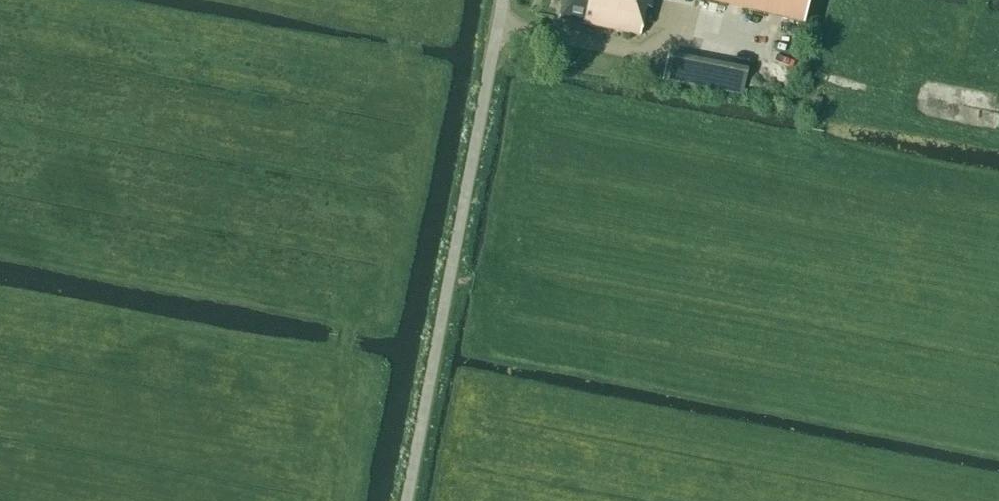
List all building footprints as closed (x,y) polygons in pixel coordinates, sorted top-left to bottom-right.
[(651,0),(562,0),(558,21),(639,37),(645,6),(650,7),(651,1),(651,0)] [(702,0),(802,25),(809,0),(702,0)] [(667,50),(662,76),(743,92),(748,66),(667,50)]
